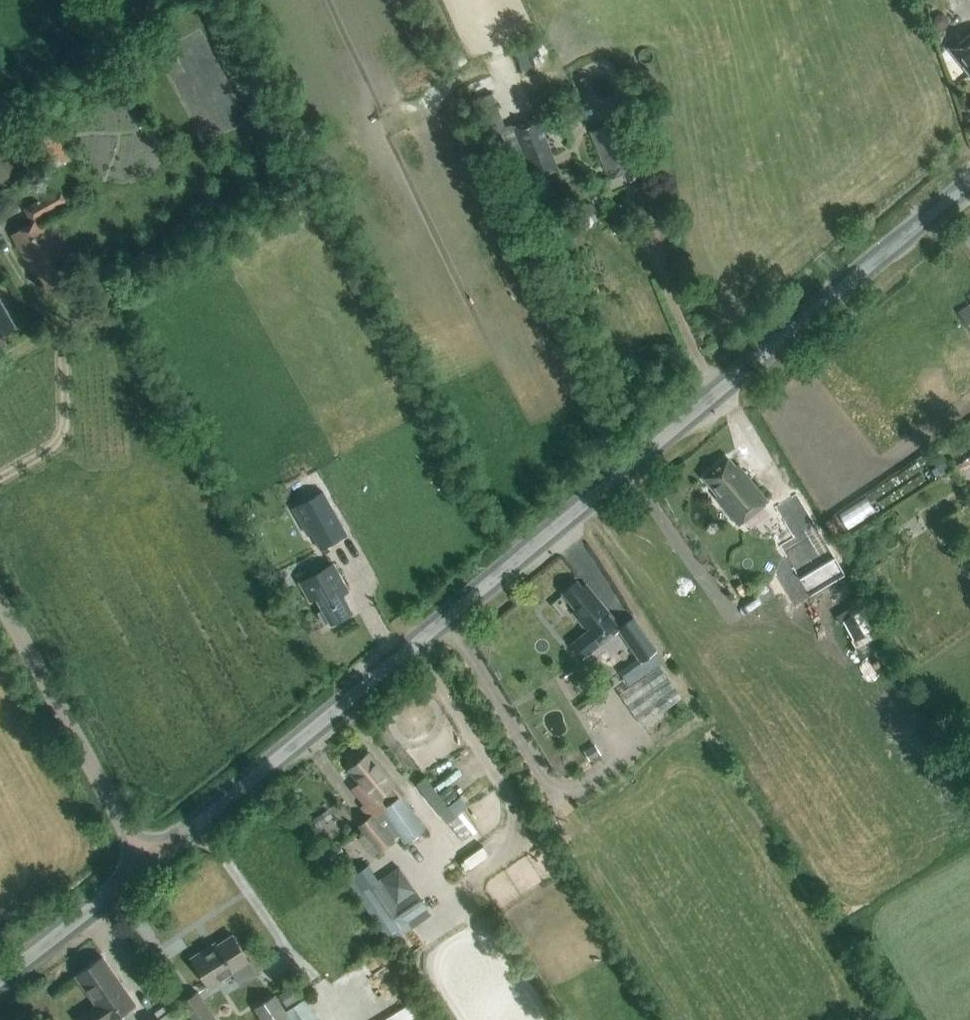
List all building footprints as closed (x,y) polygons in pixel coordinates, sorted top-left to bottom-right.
[(946,18),(941,15),(936,16),(933,21),(934,26),(939,29),(944,28),(947,23),(946,18)] [(947,49),(968,75),(969,73),(969,31),(947,49)] [(468,102),(481,136),(504,190),(559,168),(537,116),(512,126),(512,124),(505,126),(492,93),(468,102)] [(640,175),(632,154),(634,153),(621,119),(590,132),(608,180),(622,174),(625,182),(640,175)] [(37,135),(55,165),(70,155),(52,126),(37,135)] [(67,203),(59,188),(23,207),(31,223),(42,216),(67,203)] [(604,197),(601,189),(591,194),(594,202),(604,197)] [(74,278),(61,257),(64,255),(42,216),(11,235),(33,273),(35,271),(48,293),(74,278)] [(9,319),(0,304),(0,333),(13,326),(9,319)] [(767,501),(758,491),(744,474),(741,476),(727,459),(704,478),(718,495),(715,498),(738,526),(767,501)] [(936,463),(937,465),(930,469),(935,475),(948,467),(944,460),(943,459),(936,463)] [(959,461),(952,465),(955,470),(962,466),(959,461)] [(346,534),(321,492),(298,506),(308,523),(305,524),(320,549),(346,534)] [(812,522),(822,516),(809,497),(783,513),(803,546),(817,537),(813,530),(816,528),(812,522)] [(832,516),(826,520),(834,533),(839,529),(832,516)] [(813,564),(804,548),(795,553),(804,568),(813,564)] [(353,612),(340,590),(346,586),(333,564),(300,583),(310,602),(316,598),(331,624),(353,612)] [(612,620),(613,619),(585,585),(582,588),(577,581),(562,593),(576,610),(572,613),(587,631),(571,644),(583,658),(618,630),(640,662),(651,654),(657,650),(632,616),(618,627),(612,620)] [(658,665),(618,693),(641,725),(642,724),(662,711),(681,697),(658,665)] [(594,743),(583,750),(589,759),(600,753),(594,743)] [(377,811),(399,793),(367,755),(350,769),(361,782),(358,784),(372,800),(370,802),(377,811)] [(456,814),(426,777),(417,783),(447,821),(456,814)] [(424,829),(400,795),(378,811),(361,826),(381,850),(399,836),(403,843),(424,829)] [(400,935),(411,927),(407,922),(427,907),(415,890),(397,902),(370,863),(353,875),(392,933),(396,930),(400,935)] [(221,978),(248,961),(232,934),(216,944),(215,942),(191,957),(210,989),(223,981),(221,978)] [(135,1004),(103,956),(75,975),(95,1004),(74,1018),(76,1019),(110,1019),(119,1014),(122,1019),(136,1019),(129,1008),(135,1004)] [(286,1003),(300,993),(294,984),(279,994),(286,1003)] [(197,991),(180,1002),(192,1019),(216,1019),(197,991)] [(303,999),(284,1011),(275,995),(254,1008),(261,1019),(316,1019),(303,999)] [(378,1019),(407,1019),(423,1010),(416,998),(378,1019)] [(172,1009),(155,1019),(179,1019),(172,1009)]
